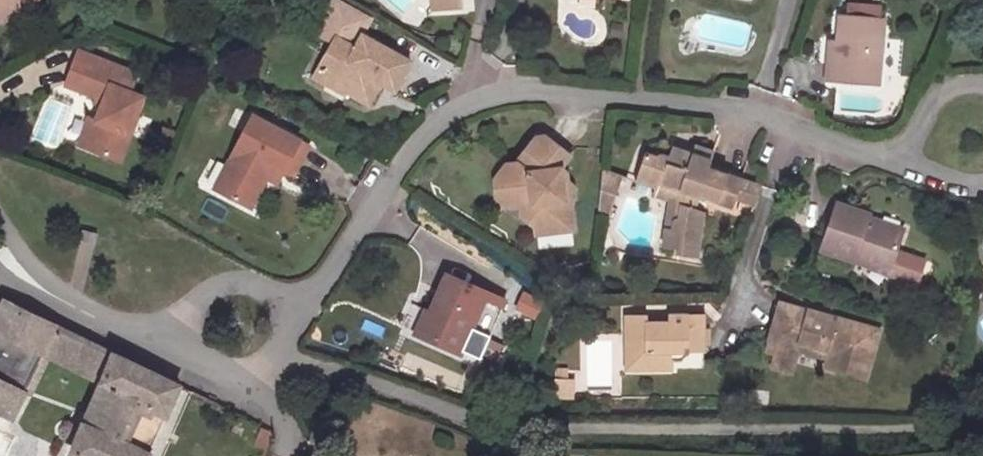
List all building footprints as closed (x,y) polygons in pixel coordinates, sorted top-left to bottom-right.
[(35,5),(32,0),(0,0),(0,25),(35,5)] [(428,24),(454,20),(452,0),(424,0),(428,24)] [(565,7),(609,14),(611,0),(567,0),(565,7)] [(366,29),(332,10),(313,46),(332,55),(317,82),(321,94),(346,107),(342,114),(365,127),(374,113),(368,109),(373,98),(390,108),(409,78),(356,51),(366,29)] [(832,86),(819,85),(818,98),(870,103),(875,35),(873,35),(873,28),(839,25),(839,32),(834,32),(833,60),(832,86)] [(820,59),(819,85),(832,86),(833,60),(820,59)] [(72,63),(58,98),(90,110),(87,116),(97,120),(94,132),(89,130),(77,162),(108,173),(117,148),(124,150),(133,131),(127,128),(133,113),(121,108),(130,85),(72,63)] [(285,195),(302,163),(252,134),(213,203),(243,219),(263,183),(285,195)] [(549,233),(568,231),(561,187),(555,183),(566,169),(541,152),(528,154),(511,180),(505,176),(495,190),(498,217),(530,240),(548,237),(549,233)] [(738,242),(751,208),(698,189),(700,180),(663,167),(661,174),(649,170),(649,174),(637,171),(627,199),(647,205),(648,202),(672,212),(670,242),(667,242),(666,252),(655,250),(655,271),(668,273),(667,280),(688,283),(693,232),(680,227),(680,215),(693,218),(694,217),(705,221),(706,225),(721,230),(721,235),(738,242)] [(612,192),(599,187),(591,239),(601,241),(612,192)] [(812,278),(863,298),(868,286),(885,292),(889,283),(897,262),(870,251),(867,259),(859,256),(863,244),(830,231),(812,278)] [(80,241),(76,255),(90,260),(95,245),(80,241)] [(479,382),(502,322),(439,296),(423,333),(427,335),(417,357),(479,382)] [(74,455),(147,455),(148,454),(127,444),(141,415),(151,419),(154,414),(164,419),(178,388),(2,307),(0,312),(0,380),(22,391),(38,357),(101,386),(70,454),(74,455)] [(818,395),(851,406),(866,356),(797,335),(793,346),(764,337),(752,373),(782,383),(787,368),(824,380),(818,395)] [(691,378),(690,338),(658,339),(658,346),(636,345),(637,338),(618,338),(617,377),(634,377),(635,395),(661,395),(661,377),(691,378)] [(11,422),(25,392),(22,391),(0,380),(0,417),(11,422)] [(545,400),(555,400),(556,390),(546,390),(545,400)]
